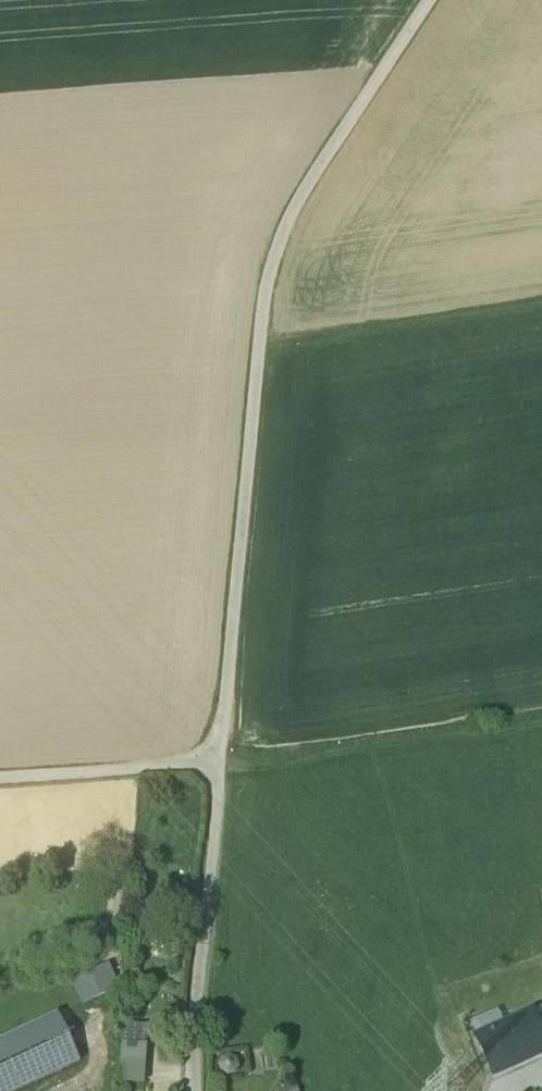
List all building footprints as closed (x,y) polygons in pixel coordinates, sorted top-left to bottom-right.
[(0,1050),(0,1090),(35,1090),(78,1071),(56,1024),(0,1050)] [(506,1034),(475,1049),(492,1086),(510,1078),(510,1076),(520,1071),(521,1073),(541,1064),(541,1050),(530,1024),(506,1034)] [(145,1054),(122,1052),(121,1070),(145,1071),(145,1054)] [(121,1070),(119,1090),(143,1090),(145,1071),(121,1070)]
